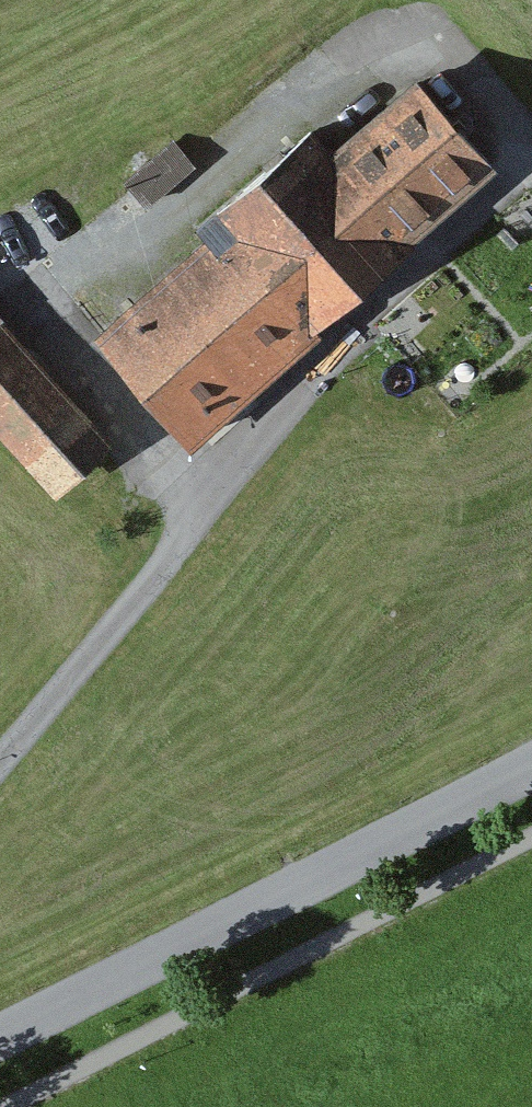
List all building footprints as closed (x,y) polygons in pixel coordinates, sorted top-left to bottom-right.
[(498,161),(415,71),(332,147),(304,116),(187,224),(199,237),(97,331),(197,438),(498,161)] [(53,486),(108,437),(0,317),(0,427),(53,486)]
